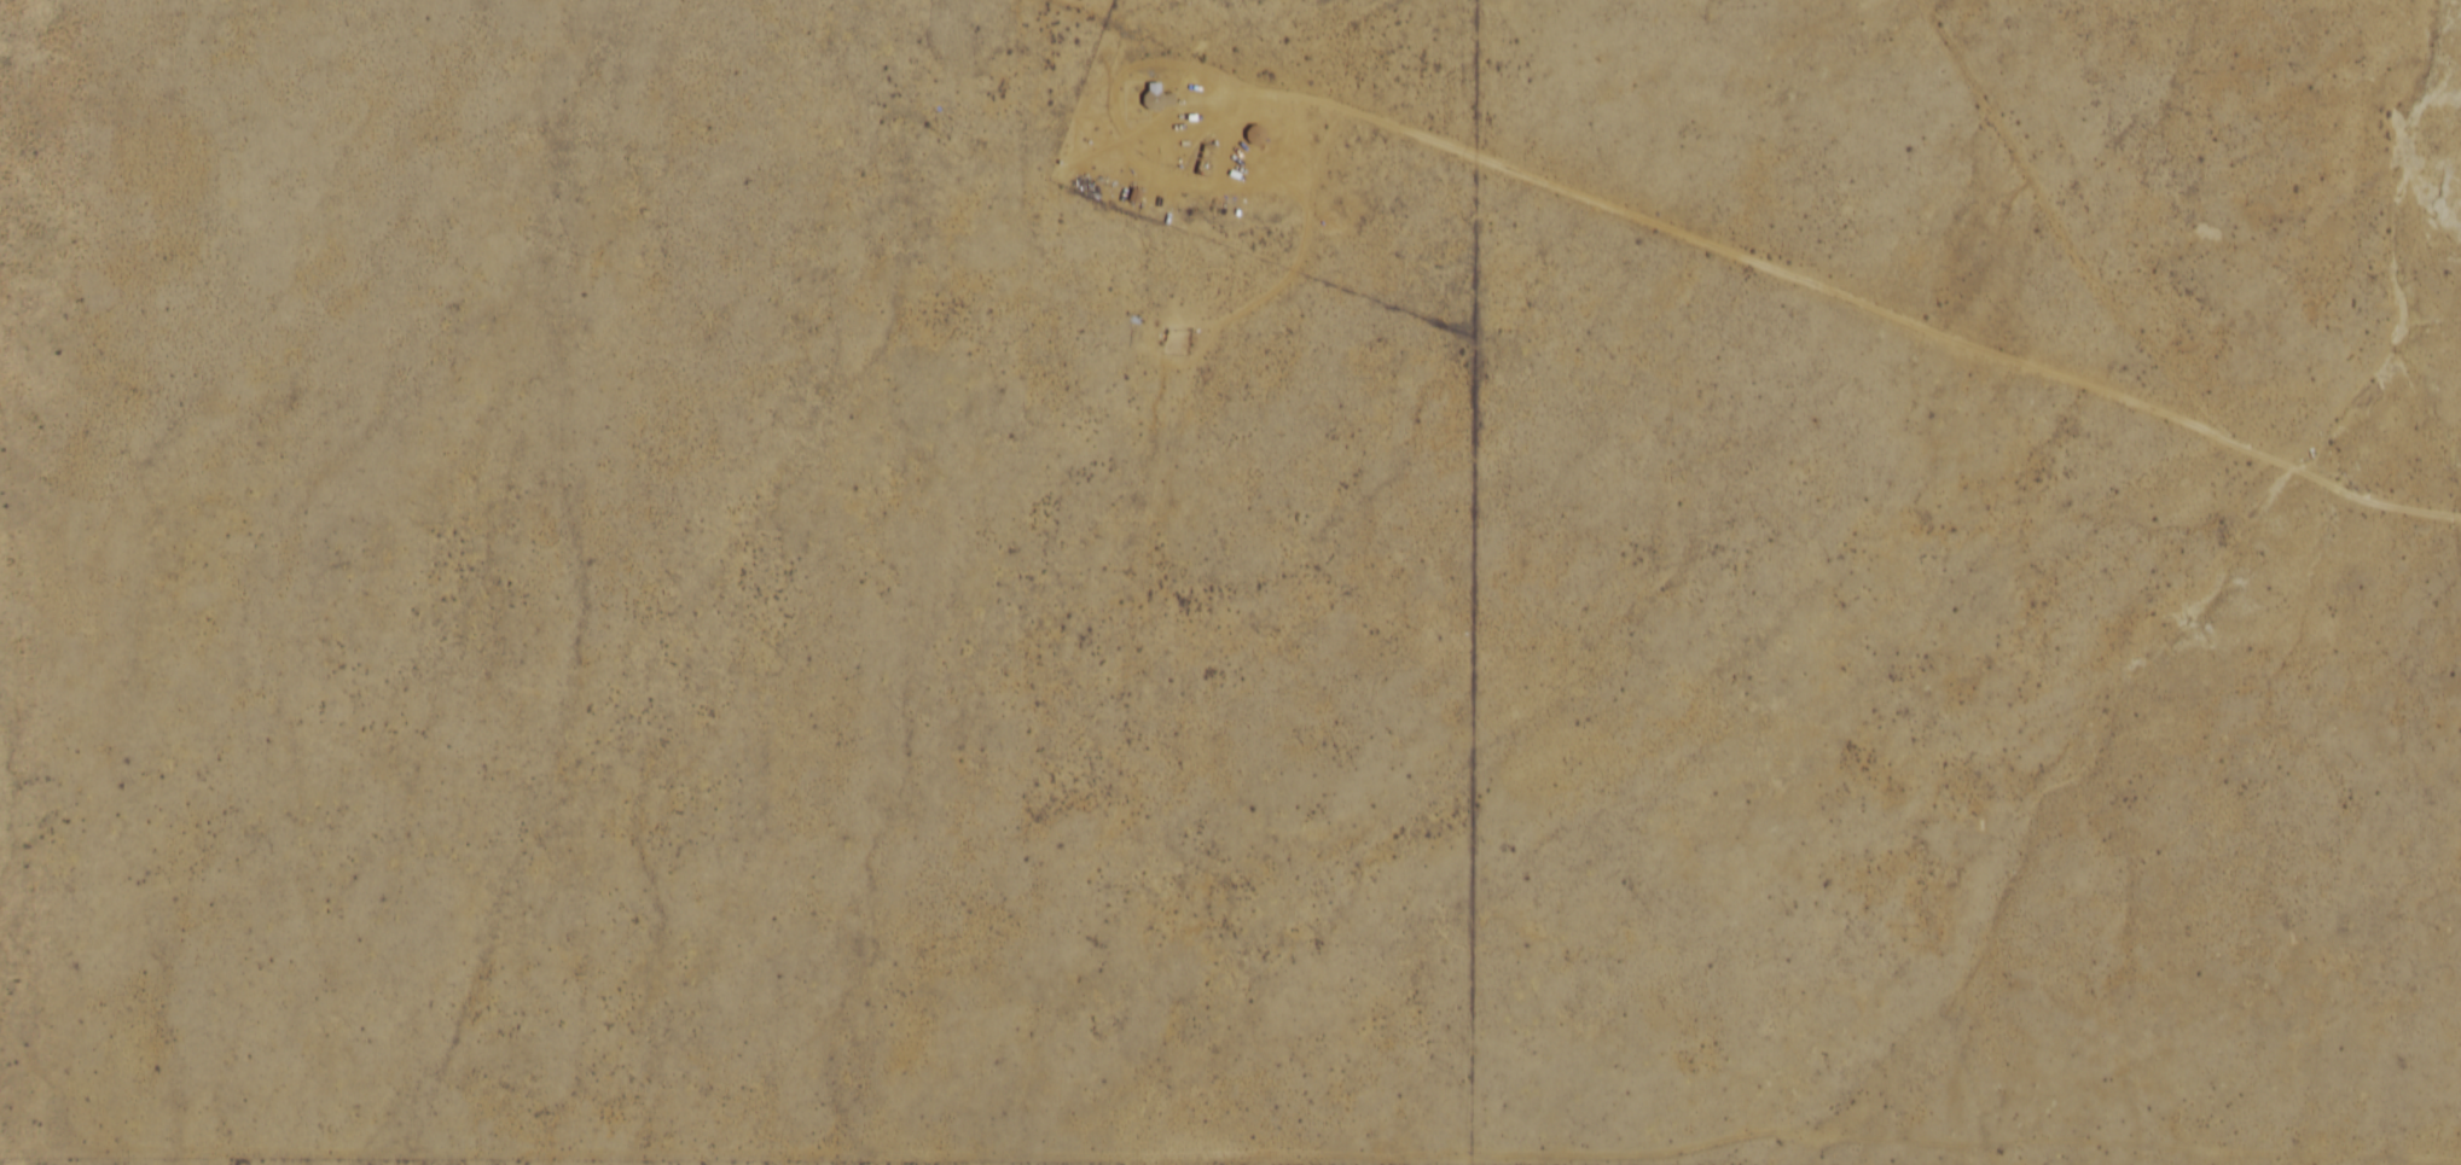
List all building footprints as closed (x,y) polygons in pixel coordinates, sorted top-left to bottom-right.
[(1144,111),(1168,111),(1168,94),(1144,94),(1144,111)]
